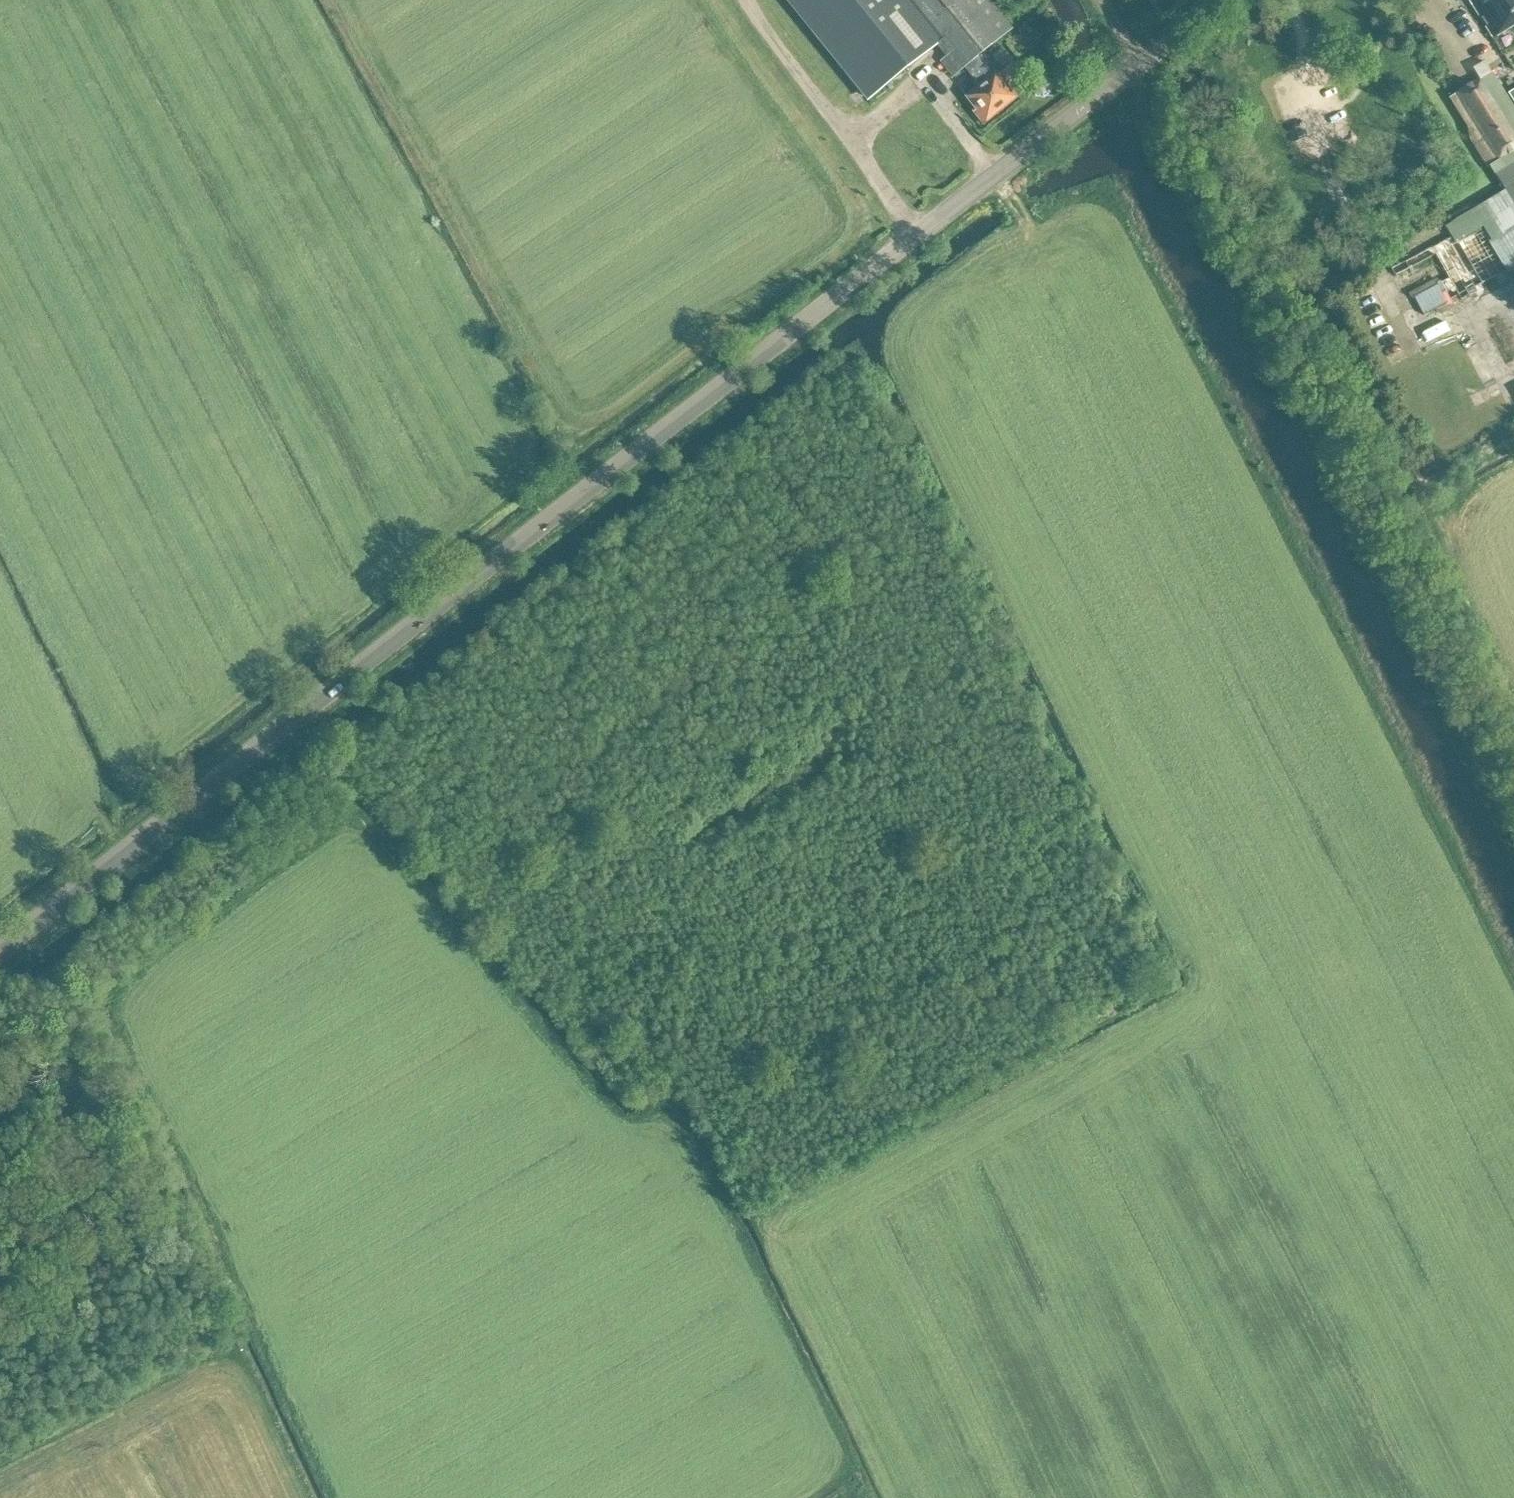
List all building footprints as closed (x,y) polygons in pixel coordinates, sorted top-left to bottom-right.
[(988,0),(784,0),(869,102),(930,50),(936,46),(945,57),(940,62),(953,77),(964,68),(980,87),(966,98),(977,111),(974,113),(985,125),(1016,98),(1007,87),(1008,86),(981,54),(1012,28),(988,0)] [(1482,9),(1477,13),(1493,37),(1513,24),(1513,0),(1476,0),(1482,9)] [(1513,272),(1513,116),(1488,76),(1453,98),(1510,192),(1429,237),(1434,246),(1427,250),(1423,243),(1417,246),(1421,254),(1395,268),(1400,276),(1402,275),(1403,278),(1407,275),(1406,273),(1436,257),(1448,279),(1440,284),(1437,279),(1409,294),(1412,299),(1414,298),(1424,316),(1447,304),(1459,298),(1463,305),(1486,291),(1483,284),(1506,271),(1509,275),(1513,272)]
